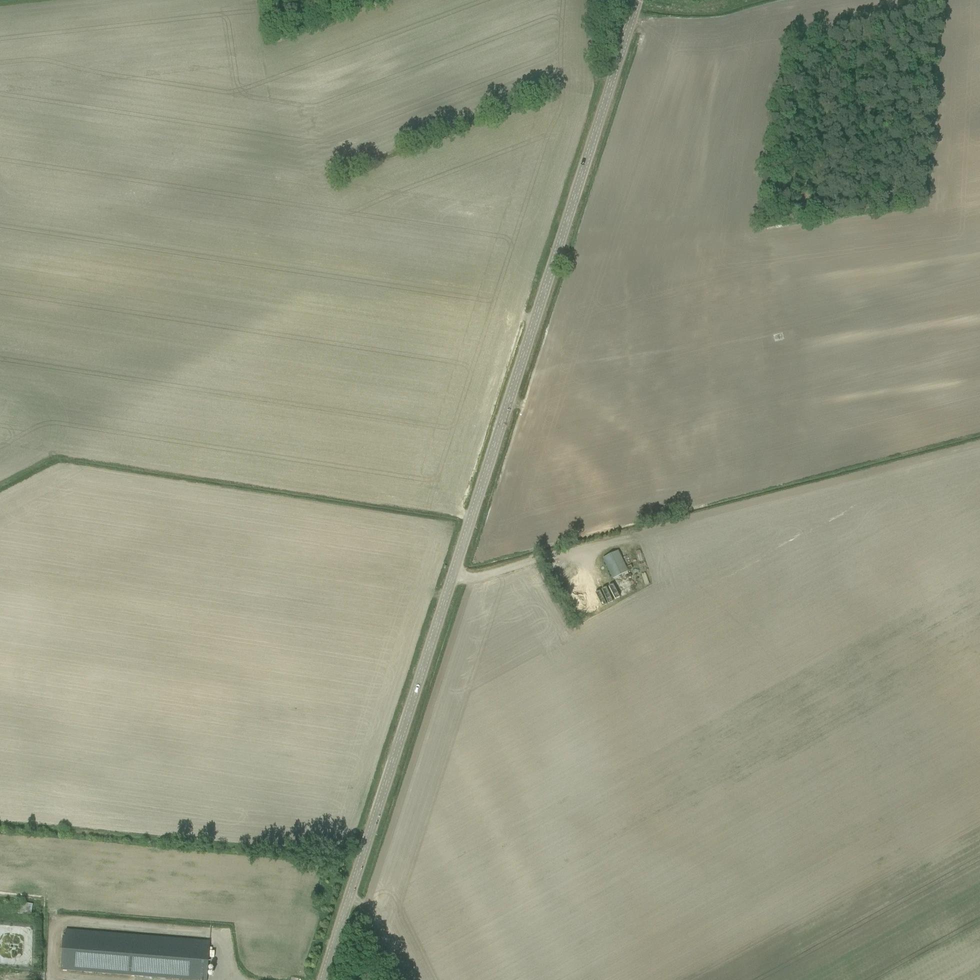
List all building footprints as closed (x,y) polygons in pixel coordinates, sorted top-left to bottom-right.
[(612,579),(628,572),(617,551),(602,558),(612,579)] [(596,589),(605,585),(599,572),(590,576),(596,589)] [(185,979),(207,979),(210,939),(66,929),(63,971),(185,979)]
